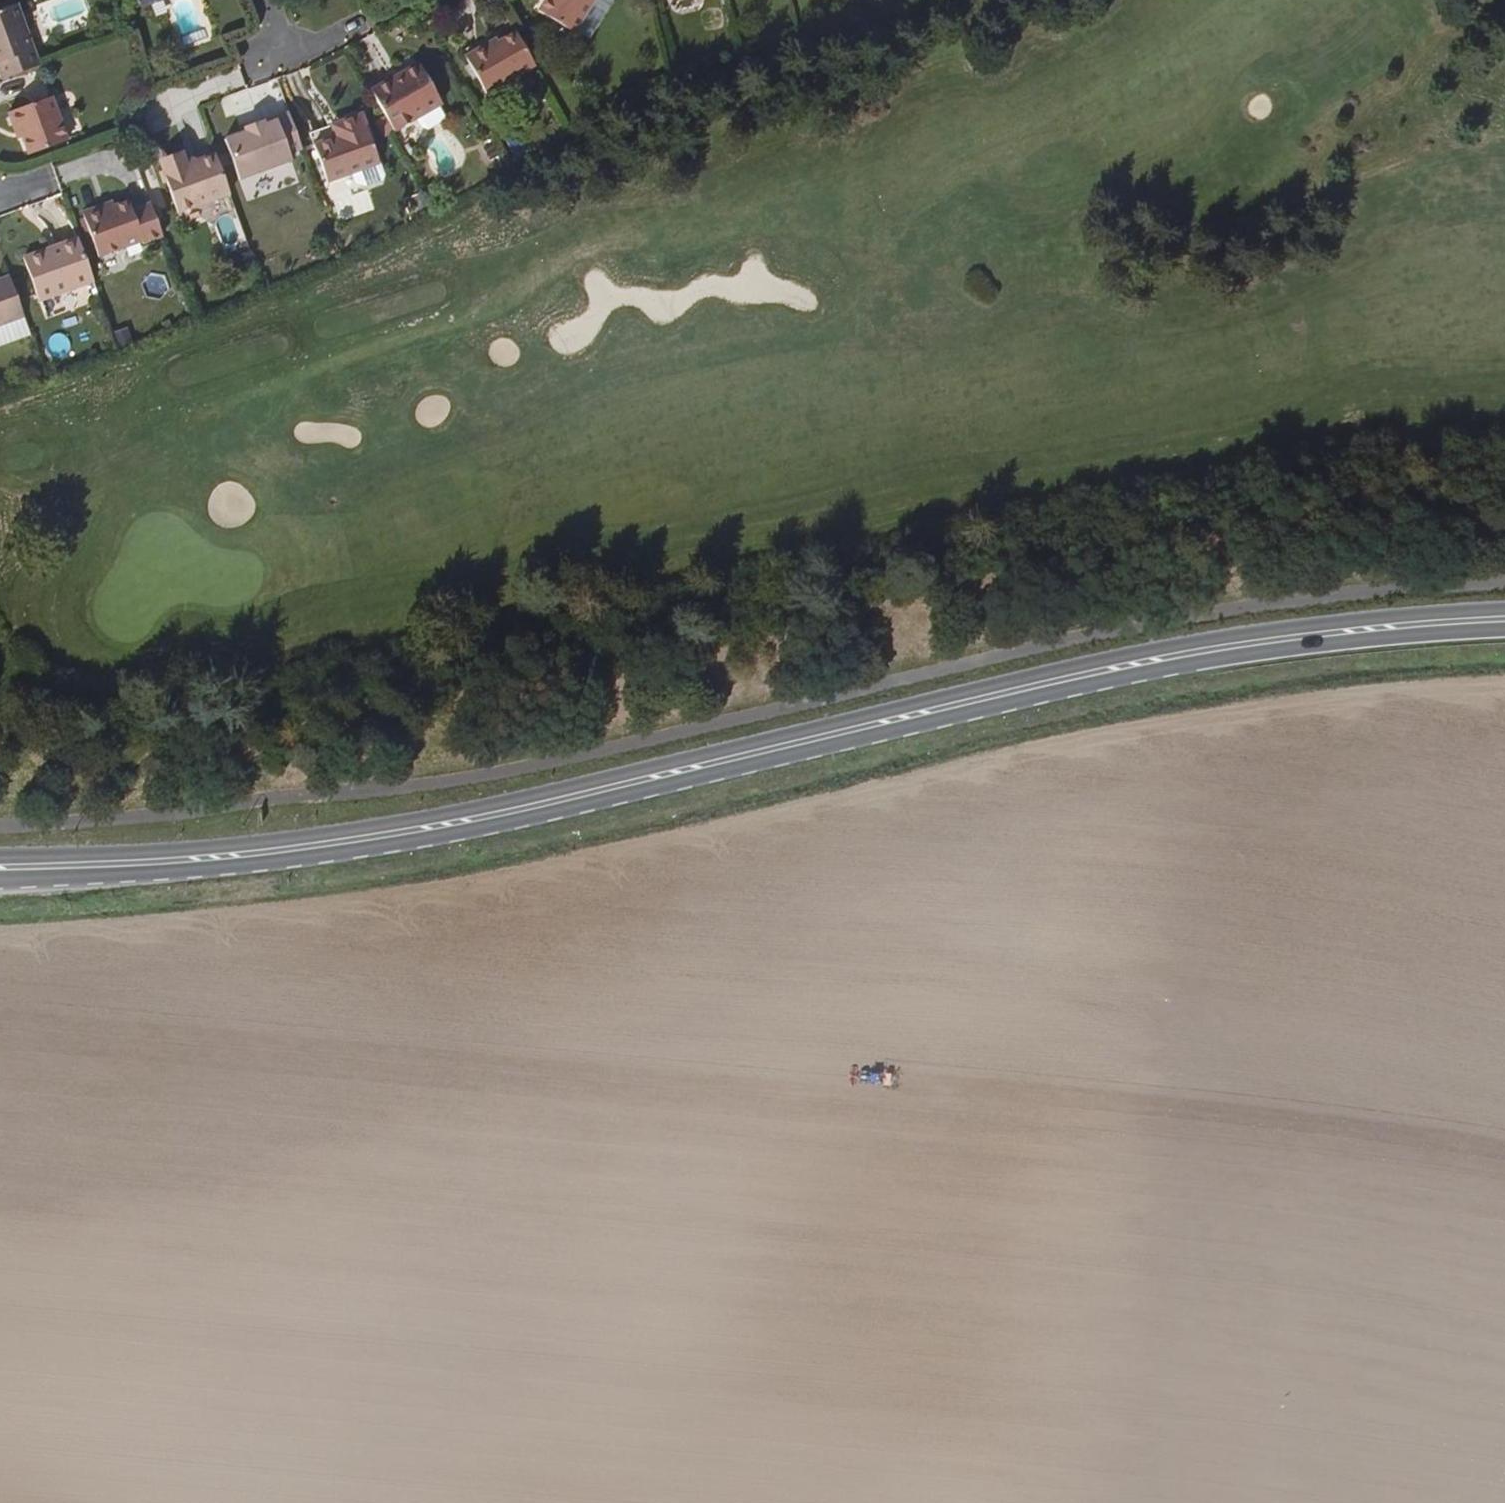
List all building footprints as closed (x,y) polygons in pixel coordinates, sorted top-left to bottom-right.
[(540,7),(575,29),(593,0),(544,0),(540,7)] [(39,68),(16,5),(0,11),(0,75),(2,81),(39,68)] [(539,64),(520,31),(487,50),(484,46),(468,55),(489,92),(519,75),(539,64)] [(423,61),(396,78),(398,82),(426,67),(423,61)] [(396,78),(375,89),(398,130),(399,131),(447,104),(426,67),(398,82),(396,78)] [(21,129),(25,138),(31,156),(71,141),(55,99),(11,114),(17,131),(21,129)] [(346,124),(335,129),(337,134),(315,142),(330,180),(381,160),(362,112),(344,118),(346,124)] [(304,148),(292,114),(267,124),(266,120),(248,127),(249,132),(228,140),(243,178),(294,159),(292,152),(304,148)] [(332,122),(335,129),(346,124),(344,118),(332,122)] [(398,130),(388,136),(397,153),(409,147),(406,142),(399,131),(398,130)] [(231,192),(217,153),(189,164),(187,156),(163,164),(181,210),(231,192)] [(167,240),(154,205),(135,211),(133,204),(118,210),(108,213),(100,210),(89,214),(87,219),(101,260),(145,244),(147,247),(167,240)] [(116,205),(100,210),(108,213),(118,210),(116,205)] [(83,244),(80,237),(59,245),(62,251),(83,244)] [(96,281),(83,244),(62,251),(59,245),(27,257),(42,301),(96,281)] [(12,277),(0,281),(0,326),(26,317),(12,277)]
